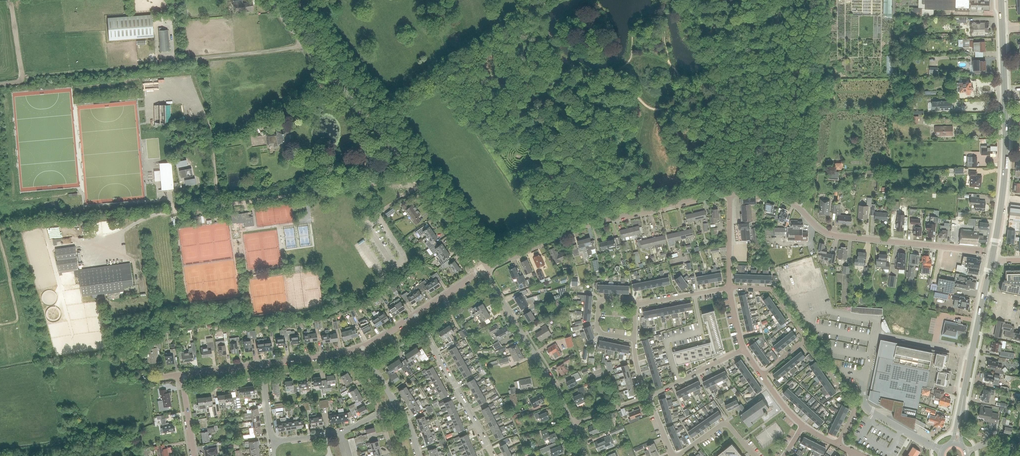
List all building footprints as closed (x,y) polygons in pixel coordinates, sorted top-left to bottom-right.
[(253,11),(252,2),(243,3),(242,0),(238,0),(233,1),(235,13),(253,11)] [(883,16),(892,16),(892,0),(883,0),(883,16)] [(922,3),(923,4),(925,4),(925,9),(955,10),(955,11),(969,11),(983,12),(983,10),(989,10),(990,0),(922,0),(922,3)] [(152,14),(107,18),(109,40),(154,37),(152,14)] [(967,22),(967,24),(971,24),(971,36),(985,36),(985,32),(988,32),(988,23),(985,23),(985,22),(967,22)] [(160,51),(169,51),(168,30),(159,30),(160,51)] [(979,51),(979,52),(985,51),(985,42),(979,42),(973,42),(973,38),(962,39),(962,47),(973,47),(973,51),(979,51)] [(974,74),(984,74),(984,71),(986,71),(986,61),(979,61),(979,60),(973,60),(974,74)] [(938,75),(938,68),(929,67),(929,75),(938,75)] [(971,91),(973,91),(973,87),(971,87),(971,83),(969,83),(969,82),(957,83),(957,86),(958,86),(958,91),(960,91),(960,92),(966,92),(966,94),(970,94),(970,92),(971,92),(971,91)] [(952,101),(932,101),(933,111),(952,110),(952,101)] [(935,136),(953,136),(953,126),(935,127),(935,136)] [(274,147),(278,147),(278,144),(290,143),(289,130),(276,131),(277,135),(275,135),(275,134),(267,135),(268,145),(274,145),(274,147)] [(981,147),(981,150),(981,155),(990,155),(990,157),(995,157),(995,155),(997,155),(997,145),(987,144),(987,146),(984,146),(984,147),(981,147)] [(977,167),(977,157),(967,157),(967,167),(977,167)] [(186,160),(176,162),(177,168),(188,166),(186,160)] [(174,189),(171,162),(160,163),(162,190),(174,189)] [(191,168),(180,171),(181,178),(193,175),(191,168)] [(829,174),(828,180),(838,180),(839,172),(836,172),(836,170),(832,170),(832,174),(829,174)] [(981,181),(981,177),(976,176),(977,172),(969,172),(969,176),(971,176),(970,186),(980,187),(981,186),(981,184),(980,184),(980,181),(981,181)] [(871,207),(872,204),(872,198),(867,197),(867,206),(859,206),(858,218),(867,218),(868,207),(871,207)] [(978,197),(977,197),(971,197),(970,203),(972,204),(974,204),(974,209),(975,210),(985,210),(985,201),(980,201),(978,201),(978,197)] [(741,222),(758,221),(757,208),(755,208),(755,204),(756,204),(756,198),(740,199),(741,205),(742,205),(742,214),(740,214),(741,222)] [(821,200),(820,214),(828,214),(829,201),(821,200)] [(409,215),(416,209),(412,204),(409,206),(406,202),(401,206),(406,212),(407,212),(409,215)] [(777,215),(778,208),(774,208),(775,204),(766,202),(765,211),(768,212),(767,215),(775,217),(774,220),(778,220),(778,216),(777,215)] [(837,204),(836,215),(839,216),(838,224),(850,225),(851,217),(840,216),(841,209),(841,204),(837,204)] [(1010,218),(1012,218),(1011,221),(1019,222),(1019,207),(1011,205),(1011,208),(1010,218)] [(779,207),(778,212),(781,213),(780,216),(779,220),(784,222),(785,218),(786,219),(788,215),(787,214),(787,213),(786,212),(787,210),(783,208),(783,209),(779,207)] [(395,211),(393,208),(386,213),(388,217),(395,211)] [(420,214),(416,209),(409,215),(412,218),(411,218),(416,225),(420,221),(417,217),(420,214)] [(717,217),(720,217),(719,213),(718,213),(718,209),(716,209),(715,209),(714,209),(713,209),(712,210),(713,214),(712,214),(712,217),(711,217),(711,223),(717,223),(717,217)] [(698,213),(699,219),(706,218),(705,211),(698,213)] [(887,220),(888,213),(875,212),(875,219),(887,220)] [(232,223),(237,223),(237,224),(244,223),(245,227),(254,226),(253,217),(249,217),(248,213),(231,215),(232,223)] [(894,224),(893,229),(896,230),(903,231),(904,225),(907,225),(908,217),(904,217),(905,215),(898,214),(897,224),(894,224)] [(927,224),(926,230),(928,230),(928,236),(934,237),(935,227),(938,227),(938,221),(939,218),(939,217),(931,216),(930,223),(929,223),(929,224),(927,224)] [(914,224),(914,227),(913,231),(914,231),(914,235),(921,235),(921,227),(920,227),(921,220),(911,219),(911,224),(914,224)] [(971,219),(971,225),(974,226),(974,228),(988,229),(989,223),(981,222),(981,220),(971,219)] [(793,228),(788,228),(788,227),(784,227),(784,228),(774,228),(774,235),(788,236),(788,240),(804,241),(804,240),(808,241),(808,233),(803,232),(803,222),(798,222),(798,221),(791,220),(791,227),(793,227),(793,228)] [(1019,222),(1011,221),(1010,221),(1008,229),(1007,243),(1013,244),(1014,240),(1019,241),(1019,238),(1014,237),(1015,230),(1019,231),(1019,222)] [(751,226),(749,226),(749,225),(750,225),(750,223),(740,224),(740,229),(741,229),(741,231),(742,231),(743,241),(752,240),(753,243),(754,243),(755,246),(759,245),(759,242),(760,242),(758,224),(752,225),(753,228),(751,229),(751,226)] [(950,230),(950,226),(940,225),(939,237),(947,238),(947,235),(951,235),(951,230),(950,230)] [(422,227),(416,231),(414,232),(418,237),(420,236),(424,233),(427,237),(433,232),(429,226),(424,230),(422,227)] [(988,229),(974,228),(974,230),(968,230),(968,228),(966,227),(962,227),(961,229),(960,244),(977,246),(978,245),(978,242),(987,243),(987,237),(988,229)] [(627,229),(629,236),(632,235),(633,238),(635,238),(635,235),(633,228),(627,229)] [(625,237),(629,236),(627,229),(620,231),(622,241),(626,240),(625,237)] [(692,229),(685,231),(686,238),(693,236),(692,229)] [(433,232),(425,238),(427,241),(425,243),(429,248),(435,244),(432,241),(437,237),(433,232)] [(655,245),(656,252),(659,251),(658,247),(661,246),(661,244),(659,237),(653,238),(655,245)] [(586,246),(588,254),(588,255),(592,254),(591,250),(594,249),(593,244),(595,243),(594,241),(591,241),(590,238),(584,239),(586,246)] [(585,258),(589,257),(588,255),(588,254),(586,246),(584,239),(577,241),(580,252),(583,251),(585,258)] [(612,249),(615,248),(616,250),(622,249),(620,241),(615,243),(614,239),(607,241),(609,249),(610,255),(611,255),(611,256),(612,256),(612,255),(613,255),(614,255),(614,254),(614,253),(614,252),(613,252),(613,251),(612,251),(612,249)] [(642,248),(649,247),(647,240),(640,241),(640,242),(642,248)] [(600,243),(601,250),(602,250),(602,251),(609,249),(607,241),(600,243)] [(819,257),(822,257),(821,260),(829,261),(829,263),(834,263),(836,254),(830,253),(830,254),(826,253),(827,249),(825,249),(825,246),(824,246),(824,244),(820,243),(818,252),(820,252),(819,257)] [(429,248),(433,253),(437,251),(439,254),(446,249),(442,244),(437,247),(435,244),(429,248)] [(82,296),(108,292),(109,299),(121,298),(120,291),(124,290),(123,288),(125,288),(125,286),(133,285),(130,263),(128,263),(78,270),(75,246),(55,249),(59,273),(74,271),(75,277),(79,277),(82,296)] [(549,250),(551,254),(550,254),(553,260),(555,264),(561,261),(561,260),(565,259),(562,253),(558,254),(555,247),(549,250)] [(847,260),(848,250),(846,250),(846,248),(841,247),(841,249),(839,249),(838,259),(847,260)] [(449,254),(446,249),(439,254),(437,255),(439,259),(437,260),(441,265),(449,260),(448,260),(447,261),(445,258),(449,254)] [(855,258),(854,265),(865,266),(866,260),(867,253),(862,253),(862,252),(859,252),(858,252),(858,259),(855,258)] [(904,270),(905,266),(905,262),(906,254),(899,253),(899,258),(897,257),(897,262),(895,262),(894,268),(904,270)] [(876,263),(876,267),(882,267),(881,269),(883,269),(883,272),(889,272),(890,263),(886,263),(886,261),(887,261),(887,260),(888,255),(879,254),(879,259),(876,259),(876,263)] [(919,264),(919,255),(910,254),(908,277),(913,278),(915,267),(914,266),(914,263),(919,264)] [(538,268),(545,265),(541,256),(539,256),(539,255),(538,255),(537,255),(536,256),(535,257),(535,258),(533,259),(538,268)] [(932,261),(930,261),(930,259),(929,259),(929,256),(924,256),(923,256),(922,262),(924,262),(923,263),(922,263),(921,273),(925,273),(925,269),(930,270),(931,265),(932,261)] [(962,265),(962,266),(979,269),(981,260),(977,259),(964,256),(962,265)] [(526,274),(532,271),(527,260),(521,263),(526,274)] [(442,268),(443,267),(444,268),(449,265),(454,273),(460,269),(454,261),(451,264),(448,261),(440,267),(441,268),(442,267),(442,268)] [(704,283),(710,282),(709,274),(706,275),(705,269),(704,269),(703,262),(700,263),(703,275),(704,283)] [(717,270),(716,264),(713,265),(714,268),(716,281),(722,280),(720,269),(717,270)] [(978,274),(979,269),(962,266),(962,265),(958,265),(956,270),(967,272),(966,274),(970,275),(971,273),(978,274)] [(519,284),(525,281),(525,280),(522,275),(520,276),(519,275),(515,267),(509,270),(513,278),(516,276),(519,284)] [(542,270),(536,273),(540,280),(545,278),(542,270)] [(1006,270),(1006,280),(1004,280),(1004,281),(1002,281),(1000,290),(1019,294),(1019,270),(1006,270)] [(663,277),(664,285),(670,283),(669,277),(665,278),(665,277),(665,275),(664,275),(663,271),(661,271),(662,275),(662,277),(663,277)] [(430,282),(435,289),(440,285),(437,280),(440,278),(437,272),(433,274),(434,276),(432,277),(433,280),(430,282)] [(968,278),(959,276),(959,274),(956,273),(955,279),(956,279),(956,281),(939,278),(937,291),(954,294),(955,287),(969,290),(970,288),(975,289),(977,281),(977,279),(973,278),(973,277),(968,276),(968,278)] [(681,275),(675,279),(679,284),(685,280),(689,277),(688,275),(683,278),(681,275)] [(895,287),(896,276),(890,275),(888,286),(895,287)] [(424,280),(422,282),(419,284),(423,290),(426,288),(429,292),(435,289),(430,282),(427,284),(424,280)] [(688,285),(685,280),(679,284),(682,289),(688,285)] [(597,282),(597,285),(596,285),(596,288),(599,288),(599,292),(605,293),(605,285),(600,285),(600,282),(597,282)] [(413,287),(414,289),(416,291),(413,293),(417,300),(423,297),(420,292),(423,290),(419,284),(413,287)] [(518,304),(525,300),(523,296),(528,293),(526,290),(520,292),(522,295),(516,298),(516,297),(514,299),(518,304)] [(948,294),(935,291),(934,297),(947,300),(948,294)] [(407,292),(405,293),(401,295),(405,301),(408,299),(411,304),(417,300),(413,293),(409,295),(407,292)] [(749,293),(746,294),(739,295),(740,301),(748,300),(747,297),(749,296),(749,293)] [(953,295),(952,299),(953,299),(955,300),(954,306),(958,307),(958,308),(968,309),(970,300),(964,299),(964,297),(953,295)] [(767,305),(772,301),(769,296),(765,299),(764,296),(761,298),(765,303),(765,302),(767,305)] [(398,298),(395,300),(392,302),(399,312),(405,308),(398,298)] [(529,308),(528,309),(534,305),(532,301),(527,303),(525,300),(518,304),(521,310),(523,309),(523,308),(527,305),(529,308)] [(772,301),(767,305),(769,308),(770,310),(776,306),(772,301)] [(399,312),(392,302),(390,304),(392,306),(389,309),(393,316),(399,312)] [(474,318),(477,316),(487,310),(483,304),(477,308),(476,307),(473,309),(475,313),(476,313),(473,315),(474,318)] [(534,305),(528,309),(530,312),(524,315),(529,322),(535,318),(532,313),(537,310),(534,305)] [(754,305),(749,306),(749,305),(742,307),(743,313),(751,311),(750,307),(751,307),(754,307),(754,305)] [(673,306),(667,307),(669,314),(671,313),(673,318),(675,318),(676,318),(673,306)] [(776,306),(770,310),(771,312),(772,312),(774,315),(779,311),(776,306)] [(487,310),(477,316),(482,323),(480,325),(481,327),(487,324),(484,320),(491,316),(487,310)] [(713,353),(713,356),(721,354),(720,352),(723,351),(722,349),(724,348),(714,310),(702,313),(704,321),(707,320),(715,352),(713,353)] [(743,313),(744,319),(752,317),(751,314),(751,313),(752,313),(753,313),(755,313),(755,310),(751,311),(743,313)] [(379,311),(376,313),(383,323),(389,319),(384,311),(380,314),(379,311)] [(771,323),(772,324),(783,316),(779,311),(774,315),(776,317),(773,319),(774,320),(771,323)] [(374,315),(371,318),(372,319),(377,326),(383,323),(376,313),(373,314),(374,315)] [(539,322),(540,325),(550,320),(551,322),(554,320),(552,316),(539,322)] [(756,316),(752,317),(744,319),(746,325),(753,323),(752,319),(754,319),(757,319),(757,318),(756,316)] [(786,321),(783,316),(772,324),(772,325),(776,323),(776,324),(779,322),(781,325),(785,322),(786,321)] [(965,336),(967,326),(963,325),(963,324),(960,324),(961,319),(959,319),(958,323),(945,321),(942,335),(957,339),(958,334),(965,336)] [(364,332),(370,329),(367,322),(364,324),(362,320),(359,321),(361,325),(361,326),(364,332)] [(1019,331),(1019,333),(1013,332),(1014,327),(1011,326),(1011,325),(1004,323),(1005,322),(998,321),(994,336),(1001,338),(1003,330),(1005,330),(1004,336),(1012,337),(1012,339),(1019,341),(1019,331)] [(760,322),(753,323),(746,325),(747,331),(755,329),(754,325),(755,324),(755,325),(760,324),(760,322)] [(454,332),(453,331),(456,329),(455,327),(452,329),(450,325),(444,329),(449,335),(452,340),(454,338),(451,334),(454,332)] [(491,333),(494,332),(499,341),(504,338),(503,337),(511,332),(507,326),(499,330),(496,331),(496,330),(499,329),(496,325),(489,329),(490,331),(489,331),(490,333),(491,333)] [(540,341),(551,335),(546,325),(541,328),(542,330),(536,334),(540,341)] [(348,330),(350,337),(358,335),(355,328),(351,329),(350,326),(347,327),(348,330)] [(581,336),(592,332),(590,326),(584,328),(585,331),(580,332),(581,336)] [(348,330),(347,327),(345,327),(346,330),(341,332),(344,339),(350,337),(348,330)] [(283,329),(283,330),(280,330),(281,337),(276,337),(277,345),(285,344),(285,340),(288,340),(286,331),(286,329),(283,329)] [(449,335),(444,329),(439,332),(443,339),(446,337),(449,342),(446,344),(447,347),(454,344),(452,341),(452,340),(449,335)] [(792,331),(790,333),(786,329),(784,331),(787,335),(788,335),(792,341),(797,337),(793,332),(792,331)] [(298,334),(295,335),(294,330),(286,331),(288,340),(291,339),(291,343),(299,342),(298,334)] [(325,334),(322,335),(323,342),(330,341),(329,334),(329,330),(325,330),(325,334)] [(247,340),(244,341),(245,351),(252,350),(250,339),(253,338),(252,331),(249,331),(250,334),(247,334),(247,336),(246,337),(247,340)] [(592,332),(581,336),(582,338),(587,337),(588,340),(595,338),(592,332)] [(218,345),(216,345),(217,350),(219,349),(220,355),(226,354),(226,348),(225,345),(228,345),(226,333),(223,333),(225,342),(218,343),(218,345)] [(329,334),(330,341),(338,340),(337,333),(329,334)] [(756,341),(750,346),(753,351),(763,343),(765,342),(764,340),(763,335),(758,336),(759,340),(761,342),(759,343),(760,344),(758,346),(757,345),(758,344),(756,341)] [(787,335),(783,338),(788,344),(792,341),(788,335),(787,335)] [(147,357),(148,363),(158,362),(157,354),(159,353),(159,351),(158,347),(161,347),(160,338),(161,338),(160,336),(156,336),(156,339),(156,342),(148,343),(149,348),(146,349),(147,353),(146,353),(145,353),(145,356),(147,357)] [(574,346),(571,336),(565,338),(568,347),(574,346)] [(201,348),(201,350),(202,357),(212,355),(211,350),(214,350),(213,337),(206,338),(207,347),(201,348)] [(237,343),(240,343),(239,337),(232,338),(233,343),(230,343),(232,352),(238,352),(237,343)] [(642,341),(644,346),(651,344),(650,340),(651,340),(654,339),(654,337),(648,339),(642,341)] [(260,339),(257,339),(257,342),(258,351),(265,350),(263,338),(260,339)] [(266,338),(263,338),(265,350),(272,349),(271,340),(267,341),(266,338)] [(783,338),(778,342),(783,348),(788,344),(783,338)] [(599,345),(598,344),(596,350),(604,352),(605,348),(606,341),(600,340),(599,345)] [(191,343),(191,348),(188,348),(189,351),(182,352),(181,351),(180,351),(179,352),(180,359),(183,358),(183,361),(193,360),(192,354),(196,354),(195,342),(191,343)] [(460,342),(459,343),(458,343),(455,345),(455,346),(449,350),(452,355),(459,351),(458,351),(456,347),(460,345),(461,344),(460,342)] [(778,352),(783,348),(778,342),(773,346),(778,352)] [(1001,348),(1002,344),(1000,343),(993,342),(991,351),(1000,352),(1000,356),(1013,359),(1014,353),(1001,351),(1001,348)] [(614,350),(617,350),(618,344),(612,343),(610,354),(613,355),(614,350)] [(653,350),(651,346),(653,345),(653,346),(656,345),(655,343),(651,344),(644,346),(645,352),(653,350)] [(763,343),(753,351),(757,355),(763,351),(761,348),(761,349),(760,348),(762,347),(765,345),(763,343)] [(508,348),(511,356),(520,351),(517,344),(508,348)] [(552,355),(560,350),(556,344),(548,348),(549,349),(547,350),(548,351),(548,352),(549,353),(550,354),(551,353),(552,355)] [(673,353),(676,365),(713,356),(713,353),(710,344),(679,352),(673,353)] [(872,398),(874,400),(887,407),(887,408),(892,411),(892,410),(893,410),(895,411),(893,417),(914,429),(915,424),(915,423),(924,428),(926,424),(916,419),(919,402),(921,394),(923,386),(934,388),(935,383),(946,385),(949,373),(942,372),(943,367),(945,367),(945,365),(947,355),(900,345),(892,344),(891,344),(891,347),(886,346),(885,346),(885,345),(885,344),(882,344),(880,356),(875,379),(872,394),(872,398)] [(410,351),(415,358),(418,356),(422,361),(427,357),(423,350),(419,352),(416,347),(410,351)] [(175,348),(170,349),(171,352),(166,353),(166,355),(166,356),(167,363),(174,362),(173,355),(176,354),(175,348)] [(462,349),(458,351),(459,351),(452,355),(455,361),(462,357),(461,356),(459,353),(463,351),(462,349)] [(653,350),(645,352),(647,358),(654,356),(653,351),(655,351),(655,352),(658,351),(657,349),(653,350)] [(405,362),(409,367),(412,365),(411,363),(413,362),(411,360),(415,358),(410,351),(405,355),(408,360),(405,362)] [(520,351),(511,356),(515,362),(524,358),(520,351)] [(763,351),(757,355),(761,360),(770,353),(769,352),(769,351),(766,353),(767,353),(765,355),(764,354),(765,354),(763,351)] [(770,353),(761,360),(764,365),(770,361),(768,358),(767,358),(769,356),(769,357),(771,355),(774,358),(776,357),(773,352),(771,353),(770,353)] [(801,352),(796,355),(801,361),(803,359),(805,357),(801,352)] [(455,361),(458,366),(465,363),(464,361),(462,358),(466,356),(465,354),(461,356),(462,357),(455,361)] [(649,364),(656,362),(655,357),(656,357),(657,357),(659,357),(659,354),(654,356),(647,358),(649,364)] [(799,363),(801,361),(796,355),(792,359),(796,364),(798,362),(799,363)] [(498,360),(490,362),(491,366),(492,366),(492,367),(498,365),(498,364),(499,363),(500,365),(510,362),(508,356),(498,359),(498,360)] [(564,362),(563,363),(556,367),(561,375),(568,371),(564,365),(566,364),(565,363),(570,360),(569,357),(563,360),(564,362)] [(398,359),(393,363),(397,369),(400,367),(403,371),(405,369),(409,375),(413,373),(409,367),(405,362),(402,364),(398,359)] [(793,366),(796,364),(792,359),(787,363),(794,372),(796,370),(793,366)] [(458,366),(461,372),(468,368),(467,367),(466,364),(469,362),(468,360),(464,361),(465,363),(458,366)] [(661,360),(656,362),(649,364),(650,370),(657,368),(658,367),(657,363),(658,363),(661,362),(661,360)] [(737,367),(738,369),(744,364),(741,360),(735,363),(738,366),(737,367)] [(1002,370),(1001,369),(1002,365),(998,364),(998,362),(995,361),(995,362),(988,360),(987,364),(988,365),(988,368),(995,369),(995,372),(1004,374),(1005,372),(1002,370)] [(807,375),(819,367),(815,362),(810,366),(812,369),(809,371),(810,372),(807,374),(806,374),(803,376),(804,378),(807,375)] [(397,369),(393,363),(387,366),(391,371),(387,373),(392,380),(397,377),(394,371),(397,369)] [(782,367),(786,372),(789,370),(792,373),(791,374),(793,376),(796,374),(794,372),(787,363),(782,367)] [(748,369),(744,364),(738,369),(740,371),(740,370),(743,373),(748,369)] [(468,368),(461,372),(465,377),(471,374),(469,369),(472,367),(471,365),(467,367),(468,368)] [(426,371),(428,375),(428,376),(435,372),(432,366),(425,370),(425,369),(421,371),(423,373),(426,371)] [(782,367),(778,370),(782,376),(784,374),(786,372),(782,367)] [(815,373),(817,376),(822,372),(819,367),(807,375),(808,376),(811,374),(812,375),(815,373)] [(743,373),(744,375),(740,378),(742,381),(751,374),(748,369),(743,373)] [(780,378),(782,376),(778,370),(773,374),(777,379),(780,377),(780,378)] [(724,371),(719,374),(722,380),(724,379),(727,377),(724,371)] [(348,382),(352,380),(348,372),(341,376),(344,382),(346,386),(349,384),(348,382)] [(428,376),(428,375),(425,376),(426,379),(429,377),(431,380),(431,381),(438,377),(435,372),(428,376)] [(575,380),(580,378),(578,372),(571,375),(572,379),(566,382),(569,388),(577,384),(575,380)] [(818,379),(820,381),(826,377),(822,372),(817,376),(819,379),(818,379)] [(986,374),(985,380),(985,381),(986,382),(988,382),(988,381),(993,382),(993,384),(998,385),(1000,378),(999,378),(1000,374),(995,373),(994,376),(986,374)] [(719,374),(713,376),(716,382),(720,381),(721,384),(722,383),(723,382),(722,380),(719,374)] [(748,380),(750,383),(755,379),(751,374),(742,381),(743,383),(748,380)] [(331,390),(331,387),(330,383),(335,382),(335,378),(335,377),(334,375),(327,376),(327,380),(324,380),(326,394),(326,391),(331,390)] [(477,384),(476,383),(475,380),(479,377),(478,375),(473,378),(474,378),(467,382),(470,388),(477,384)] [(326,394),(324,380),(321,380),(320,376),(313,377),(313,380),(312,380),(312,381),(313,381),(313,385),(319,385),(319,389),(322,388),(323,395),(326,394)] [(633,382),(631,376),(625,378),(620,380),(621,382),(621,383),(621,385),(633,382)] [(713,376),(708,379),(713,390),(715,389),(716,388),(714,384),(716,382),(713,376)] [(431,381),(431,380),(428,382),(429,384),(432,382),(434,386),(435,387),(441,383),(438,377),(431,381)] [(822,383),(824,386),(829,382),(826,377),(820,381),(821,383),(822,383)] [(302,391),(302,390),(311,389),(310,381),(307,382),(307,381),(306,381),(306,378),(298,379),(299,383),(296,384),(297,395),(300,395),(300,394),(300,391),(302,391)] [(470,388),(473,393),(480,390),(480,388),(478,385),(483,383),(482,381),(485,379),(484,378),(481,380),(476,383),(477,384),(470,388)] [(525,387),(532,386),(531,378),(519,381),(520,390),(526,389),(525,387)] [(708,379),(703,382),(706,388),(709,386),(711,391),(713,390),(708,379)] [(741,393),(743,395),(747,392),(749,391),(758,384),(755,379),(750,383),(751,385),(747,388),(747,389),(741,393)] [(291,392),(295,392),(296,395),(297,395),(296,384),(293,384),(292,380),(284,381),(285,383),(284,383),(284,385),(285,385),(286,389),(290,388),(291,392)] [(698,381),(692,383),(697,394),(698,393),(700,393),(698,388),(701,387),(698,381)] [(829,382),(824,386),(825,388),(821,391),(823,394),(833,387),(829,382)] [(438,392),(444,388),(441,383),(435,387),(434,386),(431,387),(432,390),(435,388),(437,391),(438,392)] [(687,386),(690,392),(692,391),(695,395),(697,394),(692,383),(687,386)] [(762,389),(758,384),(749,391),(751,393),(755,390),(757,392),(762,389)] [(788,397),(793,391),(791,389),(794,386),(792,384),(788,388),(783,393),(788,397)] [(236,397),(237,408),(241,407),(239,397),(240,397),(241,395),(241,394),(244,394),(245,399),(248,399),(246,386),(239,387),(239,390),(236,391),(237,396),(236,397)] [(406,386),(398,391),(400,394),(402,397),(412,390),(411,388),(408,390),(406,386)] [(484,386),(480,388),(480,390),(473,393),(477,399),(483,395),(483,394),(481,391),(486,389),(484,386)] [(579,394),(573,397),(578,406),(586,401),(583,395),(584,394),(586,393),(583,386),(577,389),(580,394),(579,394)] [(687,393),(690,392),(687,386),(681,389),(687,399),(690,398),(687,393)] [(836,392),(833,387),(823,394),(825,396),(829,393),(831,396),(836,392)] [(349,392),(352,397),(359,393),(356,388),(349,392)] [(448,394),(444,388),(438,392),(437,391),(434,393),(435,395),(438,393),(441,398),(448,394)] [(628,396),(629,398),(634,397),(633,395),(635,394),(636,394),(634,388),(628,390),(624,391),(624,394),(625,394),(627,394),(628,396)] [(797,397),(798,396),(803,390),(800,388),(794,394),(793,392),(793,391),(788,397),(792,401),(797,396),(797,397)] [(171,405),(169,394),(169,393),(166,393),(166,389),(159,390),(160,394),(161,394),(163,407),(171,405)] [(679,398),(682,396),(684,401),(687,399),(681,389),(676,391),(679,398)] [(994,395),(994,394),(994,390),(988,389),(988,390),(984,389),(983,393),(982,393),(982,395),(981,395),(980,400),(985,401),(989,402),(990,397),(991,394),(994,395)] [(412,390),(402,397),(406,403),(413,398),(411,394),(412,394),(414,393),(412,390)] [(943,396),(944,394),(944,392),(936,390),(934,395),(936,396),(935,400),(940,401),(939,404),(947,407),(948,405),(949,405),(951,399),(947,398),(947,397),(943,396)] [(488,391),(483,394),(483,395),(477,399),(480,405),(487,401),(484,396),(489,394),(488,391)] [(359,393),(352,397),(355,403),(362,398),(359,393)] [(534,408),(539,405),(538,404),(545,401),(541,393),(529,400),(534,408)] [(216,407),(217,416),(217,414),(220,413),(219,406),(223,406),(223,408),(226,408),(224,394),(217,395),(218,402),(219,402),(219,404),(216,404),(216,407)] [(234,403),(234,408),(237,408),(236,397),(231,397),(231,394),(224,394),(226,408),(230,407),(229,404),(234,403)] [(205,404),(206,404),(207,412),(210,412),(209,407),(213,407),(211,396),(204,397),(205,404)] [(797,396),(792,401),(797,405),(802,399),(799,397),(799,398),(797,397),(797,396)] [(803,402),(803,401),(804,400),(805,400),(807,398),(805,396),(802,399),(797,405),(801,409),(807,404),(804,401),(803,402)] [(204,397),(198,398),(199,405),(197,405),(198,409),(204,408),(204,412),(206,411),(206,404),(205,404),(204,397)] [(413,398),(406,403),(409,408),(419,402),(418,399),(415,401),(413,398)] [(766,414),(767,413),(765,410),(769,407),(763,398),(762,399),(761,398),(759,399),(760,400),(746,410),(741,403),(739,405),(736,398),(732,400),(733,401),(725,405),(728,412),(732,410),(732,409),(736,407),(741,414),(740,415),(742,417),(740,418),(744,423),(745,422),(749,427),(753,424),(752,423),(765,414),(766,414)] [(320,408),(329,407),(328,400),(319,401),(320,408)] [(444,404),(446,407),(446,409),(453,405),(451,400),(444,403),(443,401),(438,404),(439,406),(444,404)] [(806,414),(810,418),(816,412),(813,409),(812,410),(812,409),(813,408),(814,408),(818,403),(817,401),(811,408),(806,414)] [(419,402),(409,408),(413,414),(420,409),(418,406),(420,404),(421,404),(419,402)] [(663,411),(669,409),(668,406),(673,405),(672,402),(661,405),(663,411)] [(811,408),(808,405),(810,404),(808,402),(807,404),(801,409),(806,414),(811,408)] [(482,410),(485,416),(491,412),(491,411),(489,408),(494,405),(493,403),(488,405),(488,406),(482,410)] [(839,410),(846,414),(849,408),(838,403),(836,405),(841,407),(839,410)] [(248,407),(248,410),(247,410),(247,413),(243,413),(244,416),(258,414),(258,408),(254,408),(254,406),(256,406),(256,405),(249,406),(248,407)] [(356,406),(349,410),(351,413),(353,411),(355,414),(358,412),(360,415),(367,411),(364,405),(357,409),(356,406)] [(446,409),(446,407),(441,409),(442,412),(447,410),(448,413),(449,414),(456,411),(453,405),(446,409)] [(929,418),(944,423),(945,418),(943,418),(944,416),(937,415),(937,416),(934,416),(936,411),(927,407),(926,411),(929,412),(927,417),(929,418)] [(997,423),(999,414),(992,413),(992,409),(981,407),(979,416),(986,418),(985,421),(997,423)] [(485,416),(487,421),(494,418),(494,417),(492,413),(497,411),(496,408),(491,411),(491,412),(485,416)] [(712,414),(717,420),(722,416),(717,410),(714,412),(712,408),(709,410),(712,414)] [(846,414),(839,410),(835,408),(834,411),(838,413),(837,416),(844,419),(846,414)] [(641,414),(641,413),(640,411),(639,409),(629,413),(631,419),(629,420),(630,423),(636,420),(635,417),(641,415),(641,414)] [(810,418),(815,422),(820,416),(817,413),(817,414),(816,413),(817,412),(818,412),(820,410),(818,409),(816,412),(810,418)] [(449,414),(448,413),(443,415),(444,418),(449,415),(451,419),(451,420),(459,417),(456,411),(449,414)] [(542,421),(549,418),(547,412),(541,415),(540,412),(534,414),(536,419),(540,418),(542,421)] [(712,414),(709,416),(707,412),(705,413),(707,417),(712,423),(717,420),(712,414)] [(820,416),(815,422),(819,426),(825,420),(822,417),(821,418),(820,417),(822,416),(823,416),(825,414),(823,413),(820,416)] [(494,418),(487,421),(490,427),(497,424),(496,422),(495,419),(500,417),(498,414),(494,417),(494,418)] [(700,417),(702,420),(707,427),(712,423),(707,417),(704,419),(702,415),(700,417)] [(416,419),(418,426),(429,421),(428,418),(425,420),(424,416),(416,419)] [(841,424),(844,419),(837,416),(834,421),(841,424)] [(454,426),(461,423),(459,417),(451,420),(451,419),(446,421),(447,423),(452,421),(453,424),(454,426)] [(1012,428),(1013,425),(1009,425),(1010,420),(1006,419),(1007,418),(1003,417),(1001,424),(1005,425),(1004,432),(1011,434),(1012,428)] [(163,428),(161,428),(162,433),(163,433),(166,432),(175,431),(174,423),(169,424),(168,424),(166,424),(166,422),(165,418),(162,419),(161,419),(162,425),(163,428)] [(700,423),(700,424),(698,422),(699,421),(697,418),(695,420),(697,424),(702,430),(707,427),(702,420),(700,422),(700,423)] [(944,423),(929,418),(928,423),(935,424),(934,426),(940,428),(941,426),(943,427),(944,423)] [(490,427),(493,433),(500,429),(499,428),(498,425),(502,422),(501,420),(496,422),(497,424),(490,427)] [(430,424),(429,421),(418,426),(421,432),(428,429),(427,425),(430,424)] [(604,430),(607,429),(603,421),(590,427),(590,428),(588,429),(590,433),(592,433),(592,434),(598,431),(598,433),(604,430)] [(838,430),(841,424),(834,421),(831,427),(838,430)] [(690,424),(693,427),(692,427),(697,434),(702,430),(697,424),(694,426),(692,422),(690,424)] [(457,432),(464,429),(461,423),(454,426),(453,424),(448,427),(450,429),(454,427),(457,432)] [(214,426),(214,427),(206,428),(206,431),(201,432),(202,442),(208,441),(207,433),(214,432),(214,430),(218,429),(217,425),(214,426)] [(504,437),(503,435),(500,430),(505,428),(504,425),(499,428),(500,429),(493,433),(496,439),(500,436),(501,438),(504,437)] [(678,429),(676,430),(675,428),(675,429),(673,425),(667,428),(669,433),(682,428),(682,426),(677,428),(678,429)] [(685,427),(688,432),(692,437),(697,434),(692,427),(690,429),(687,426),(685,427)] [(260,427),(251,428),(249,428),(250,434),(249,435),(242,435),(243,438),(254,437),(254,434),(261,433),(260,427)] [(364,441),(363,440),(368,439),(367,436),(375,434),(373,427),(365,430),(366,434),(362,436),(362,435),(354,438),(355,444),(356,444),(362,442),(364,441)] [(838,430),(831,427),(829,432),(836,435),(838,430)] [(682,428),(669,433),(672,439),(678,436),(676,433),(679,431),(683,429),(682,428)] [(430,432),(428,429),(421,432),(423,438),(434,434),(433,431),(430,432)] [(547,429),(541,432),(542,434),(545,440),(549,438),(550,442),(552,441),(553,442),(558,440),(555,433),(550,435),(548,432),(547,429)] [(434,434),(423,438),(426,444),(433,441),(432,437),(435,436),(434,434)] [(462,443),(469,440),(466,434),(459,437),(458,436),(453,438),(455,441),(460,439),(461,442),(462,443)] [(608,448),(614,446),(610,435),(602,439),(602,440),(595,443),(598,451),(607,447),(608,448)] [(685,436),(679,438),(678,436),(672,439),(674,444),(681,441),(683,440),(684,443),(687,442),(685,436)] [(804,437),(801,443),(804,444),(804,445),(803,447),(805,448),(806,446),(809,439),(804,437)] [(809,439),(806,446),(808,447),(809,447),(812,448),(815,442),(809,439)] [(471,446),(469,440),(462,443),(461,442),(456,444),(457,446),(462,444),(464,447),(464,449),(471,446)] [(370,444),(371,448),(371,449),(379,447),(377,441),(370,443),(369,442),(366,443),(367,445),(370,444)] [(509,449),(508,449),(506,445),(510,443),(509,441),(505,443),(499,446),(502,452),(509,449)] [(681,441),(674,444),(676,450),(683,447),(681,444),(682,443),(681,441)] [(649,445),(648,442),(633,449),(634,451),(635,451),(649,445)] [(815,442),(812,448),(814,449),(812,454),(815,455),(820,445),(815,442)] [(646,454),(657,450),(654,443),(648,446),(649,449),(645,451),(646,454)] [(717,455),(742,455),(732,443),(717,455)] [(159,450),(157,450),(158,455),(169,455),(167,448),(165,448),(164,444),(158,445),(158,446),(154,446),(155,450),(158,449),(159,450)] [(210,454),(218,453),(217,450),(218,450),(217,444),(207,445),(208,449),(204,449),(205,455),(210,455),(210,454)] [(560,453),(561,454),(565,452),(563,448),(562,448),(561,445),(553,448),(552,444),(545,447),(547,451),(551,450),(553,455),(552,455),(559,455),(558,454),(560,453)] [(820,445),(815,455),(816,455),(818,455),(820,452),(823,454),(826,448),(820,445)] [(465,450),(466,453),(467,455),(474,452),(471,446),(464,449),(464,447),(459,450),(460,452),(465,450)] [(371,449),(371,448),(368,449),(368,451),(372,450),(373,455),(381,453),(379,447),(371,449)] [(504,455),(510,455),(512,455),(511,454),(509,451),(513,449),(512,447),(508,449),(509,449),(502,452),(504,455)] [(429,455),(432,455),(441,454),(440,451),(437,452),(436,448),(427,450),(429,455)]
